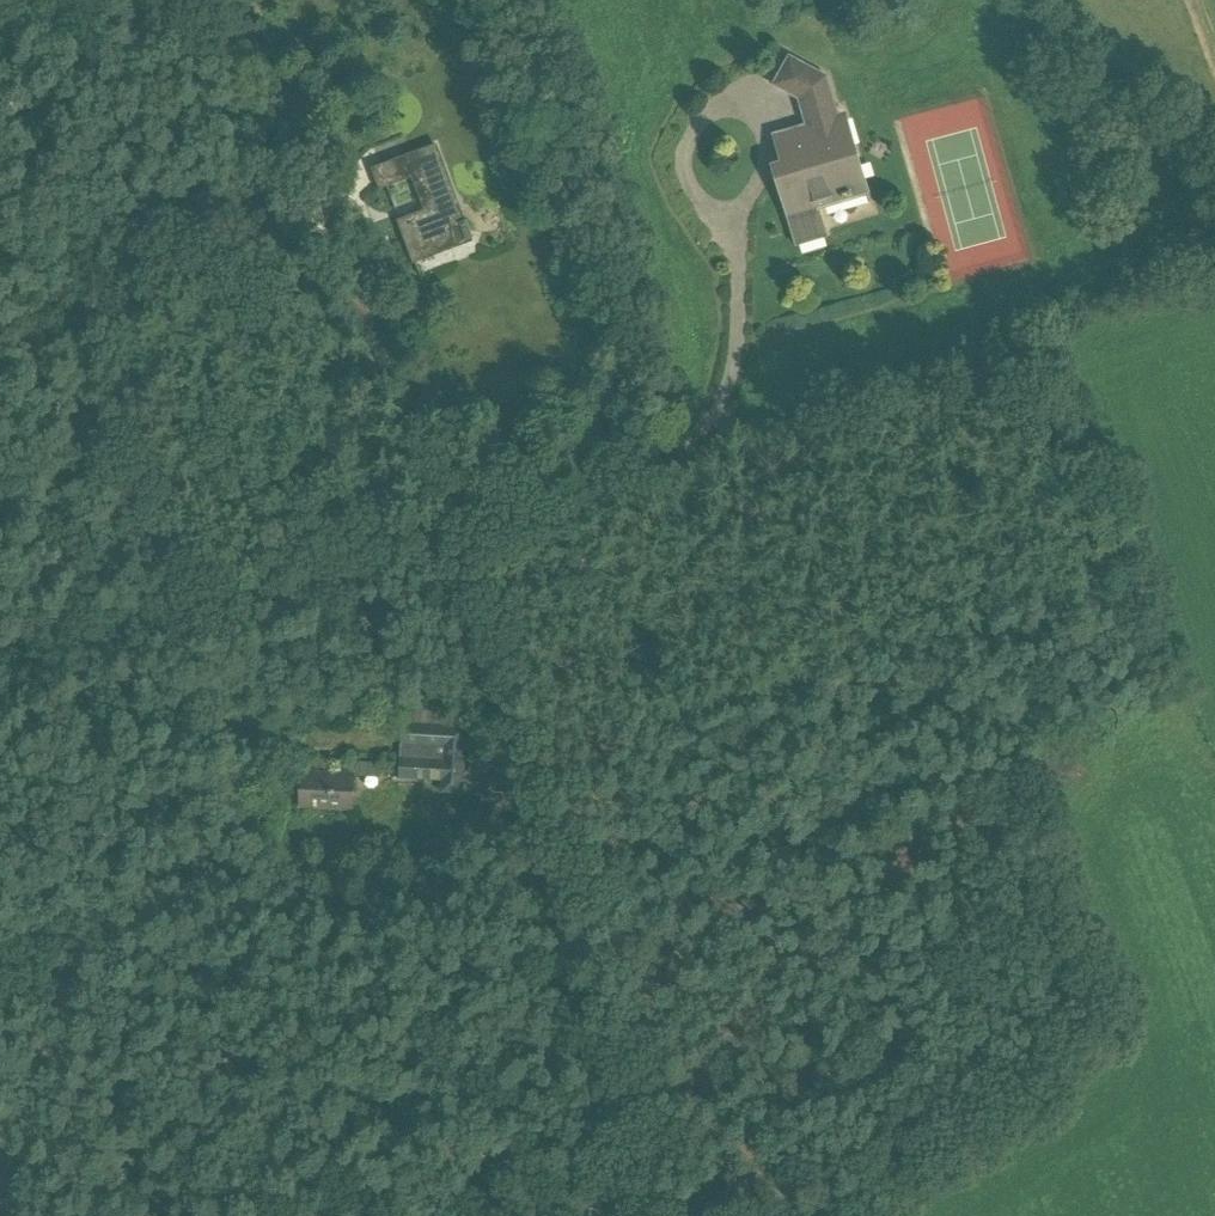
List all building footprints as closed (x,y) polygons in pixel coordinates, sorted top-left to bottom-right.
[(790,55),(772,86),(799,100),(806,125),(776,134),(787,172),(779,175),(799,242),(827,233),(819,206),(870,190),(860,157),(855,159),(842,114),(840,115),(828,75),(790,55)] [(437,145),(375,169),(381,187),(414,174),(428,209),(401,220),(416,258),(473,235),(437,145)] [(814,256),(841,250),(838,238),(811,245),(814,256)] [(474,246),(440,261),(445,272),(479,258),(474,246)] [(403,710),(399,780),(440,782),(439,793),(476,794),(477,771),(465,771),(468,726),(460,726),(461,713),(403,710)] [(304,773),(302,806),(353,809),(354,775),(304,773)]
